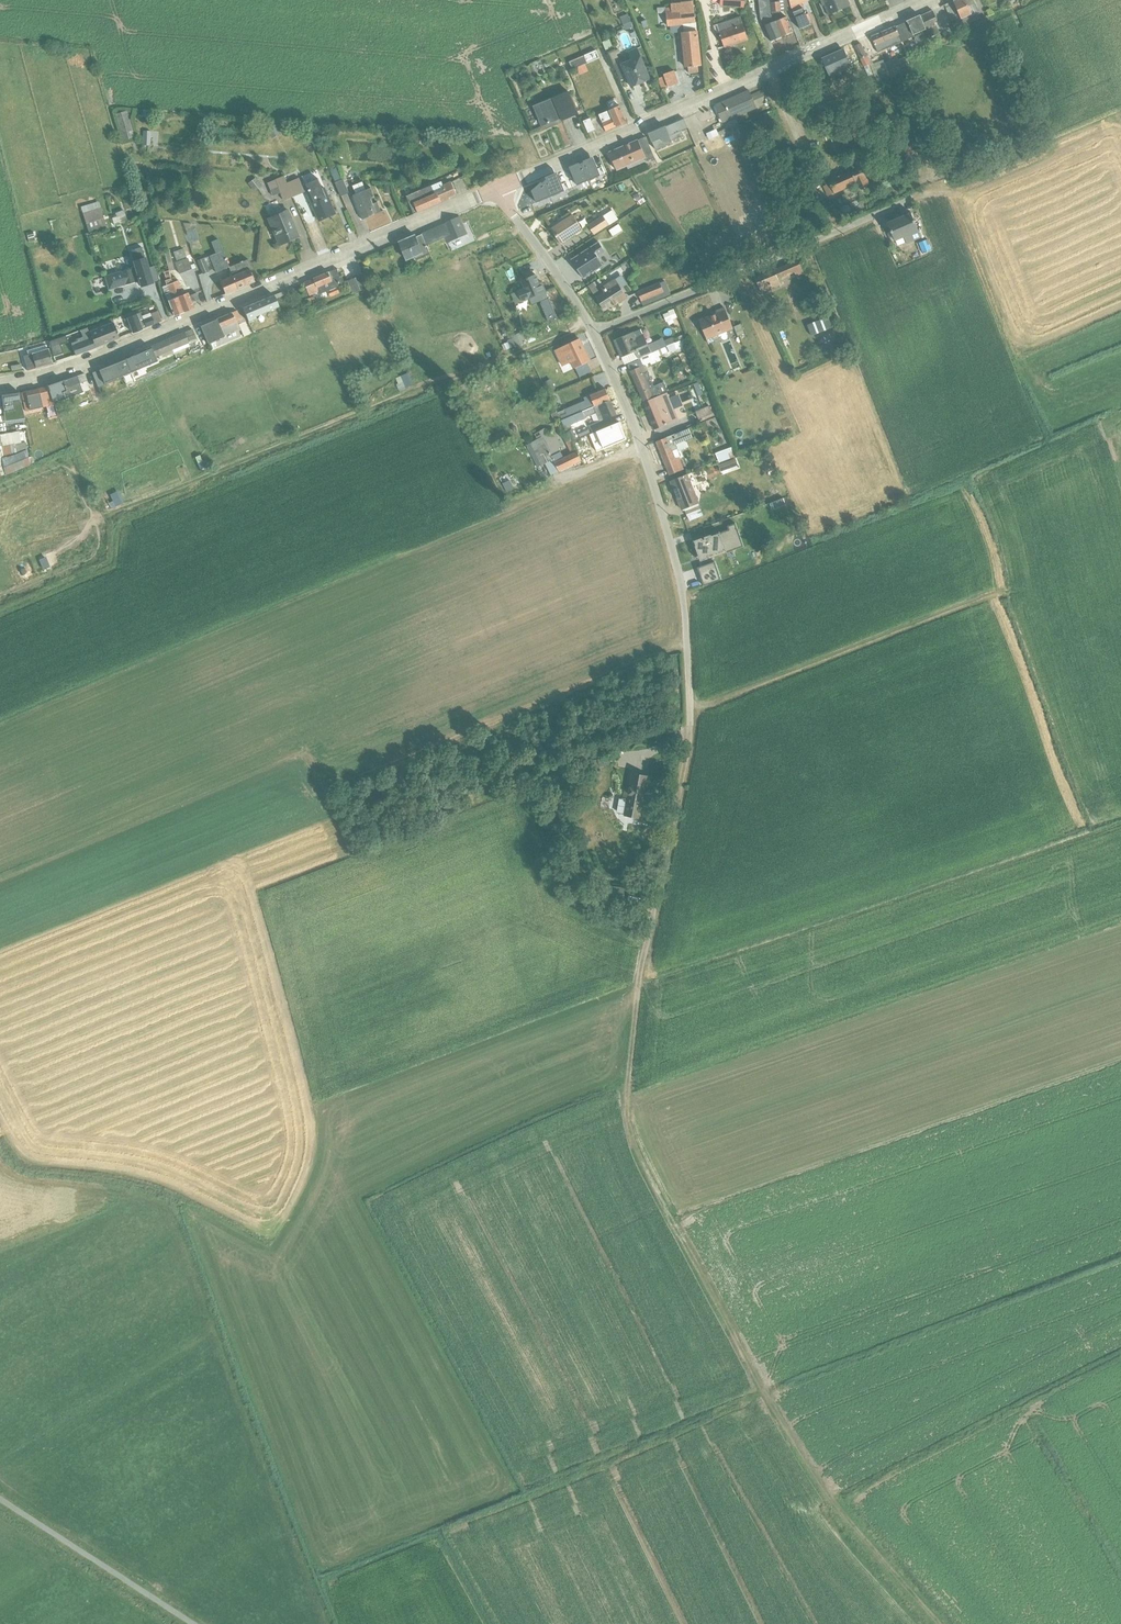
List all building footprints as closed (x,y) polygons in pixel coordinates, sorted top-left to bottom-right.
[(666,7),(657,8),(658,14),(666,13),(667,26),(670,25),(671,33),(683,32),(686,67),(688,67),(689,73),(699,72),(698,66),(701,66),(697,22),(695,22),(694,0),(681,2),(671,3),(672,7),(666,8),(666,7)] [(770,2),(770,0),(759,0),(761,15),(771,13),(770,2)] [(782,37),(793,32),(786,16),(782,18),(779,11),(781,11),(785,10),(785,11),(788,10),(792,10),(789,0),(784,0),(782,0),(771,0),(771,2),(770,2),(771,13),(775,22),(782,37)] [(791,7),(800,29),(811,24),(802,4),(802,1),(807,0),(808,0),(790,0),(791,7)] [(822,6),(824,5),(829,15),(850,6),(847,0),(820,0),(822,6)] [(954,1),(964,25),(981,18),(974,0),(957,0),(954,1)] [(964,25),(954,1),(953,1),(941,6),(941,7),(945,5),(954,27),(951,28),(954,34),(957,41),(960,39),(959,37),(962,36),(963,38),(968,36),(966,33),(965,30),(966,29),(964,25)] [(933,10),(896,27),(903,42),(914,36),(917,43),(940,32),(937,25),(935,26),(934,22),(937,21),(933,10)] [(629,16),(621,19),(625,30),(633,26),(629,16)] [(740,16),(713,25),(716,34),(719,33),(724,47),(748,39),(740,16)] [(782,37),(775,22),(764,26),(771,41),(782,37)] [(645,36),(654,33),(651,24),(642,27),(645,36)] [(903,42),(896,27),(895,26),(871,37),(878,52),(903,42)] [(610,39),(603,42),(606,50),(609,49),(608,47),(612,45),(610,39)] [(861,43),(854,46),(864,67),(871,63),(861,43)] [(615,50),(609,53),(620,79),(627,76),(632,87),(650,79),(637,48),(628,52),(630,57),(620,61),(617,54),(620,53),(619,49),(616,51),(615,50)] [(582,56),(569,62),(573,69),(600,57),(596,50),(582,56)] [(664,76),(668,87),(678,83),(674,71),(664,74),(664,76)] [(886,72),(878,76),(881,82),(889,78),(886,72)] [(668,87),(664,76),(658,78),(662,89),(668,87)] [(763,89),(751,94),(753,100),(765,95),(763,89)] [(753,100),(751,94),(749,90),(716,105),(719,114),(717,115),(720,123),(723,122),(723,123),(757,108),(753,100)] [(552,98),(533,106),(542,126),(561,118),(562,120),(570,117),(578,114),(569,91),(552,98)] [(609,110),(599,114),(602,122),(600,123),(602,128),(604,127),(606,131),(627,122),(620,105),(617,106),(614,99),(608,102),(611,109),(609,110)] [(127,110),(115,113),(122,140),(134,137),(128,115),(129,115),(127,110)] [(591,118),(584,121),(589,132),(595,129),(591,118)] [(685,119),(649,134),(656,150),(666,146),(673,143),(672,141),(684,136),(682,131),(688,128),(685,119)] [(764,119),(752,124),(755,130),(767,124),(764,119)] [(275,124),(266,129),(272,138),(281,133),(275,124)] [(717,128),(706,133),(709,140),(719,135),(719,134),(728,130),(727,127),(718,131),(717,128)] [(143,130),(142,145),(150,146),(151,130),(143,130)] [(646,137),(609,152),(617,171),(645,158),(646,161),(655,157),(646,137)] [(584,162),(582,163),(589,180),(601,175),(596,165),(593,157),(583,161),(584,162)] [(580,164),(579,163),(569,167),(573,175),(577,185),(589,180),(582,163),(580,164)] [(830,183),(823,186),(828,196),(834,193),(835,194),(856,185),(858,188),(870,183),(868,177),(867,178),(861,164),(850,169),(850,170),(840,174),(840,175),(837,176),(828,180),(830,183)] [(337,168),(331,171),(341,196),(345,194),(349,192),(344,179),(342,179),(337,168)] [(547,179),(544,181),(551,197),(565,190),(561,180),(557,172),(546,177),(547,179)] [(294,197),(288,182),(285,175),(280,177),(279,175),(274,177),(275,179),(267,183),(270,189),(278,186),(284,201),(290,198),(294,197)] [(255,177),(248,183),(254,191),(262,185),(255,177)] [(299,177),(288,182),(294,197),(300,194),(306,192),(299,177)] [(318,178),(306,184),(310,193),(307,195),(318,222),(337,213),(325,186),(322,188),(318,178)] [(363,181),(353,185),(356,194),(353,195),(363,219),(362,219),(362,220),(384,211),(384,210),(382,211),(378,201),(373,203),(372,198),(375,197),(372,188),(366,190),(363,181)] [(432,185),(406,196),(414,214),(450,198),(449,197),(457,193),(451,181),(443,185),(442,181),(432,185)] [(551,197),(544,181),(533,191),(533,192),(532,192),(537,203),(551,197)] [(99,201),(81,206),(89,233),(107,228),(103,217),(99,201)] [(270,217),(268,218),(279,245),(299,236),(288,209),(282,212),(280,206),(268,211),(270,217)] [(117,216),(112,218),(114,225),(127,221),(125,214),(123,210),(115,213),(117,216)] [(613,210),(604,215),(610,224),(619,219),(613,210)] [(911,212),(887,223),(895,241),(905,237),(907,243),(921,237),(911,212)] [(573,215),(551,229),(561,244),(583,230),(573,215)] [(603,215),(588,225),(594,235),(609,225),(603,215)] [(428,233),(423,235),(427,245),(445,238),(447,243),(468,234),(460,216),(448,221),(449,223),(428,232),(428,233)] [(449,223),(448,221),(446,222),(446,223),(422,233),(423,235),(428,233),(428,232),(449,223)] [(619,224),(609,230),(613,236),(623,230),(619,224)] [(37,231),(29,232),(30,239),(38,239),(37,231)] [(427,245),(423,235),(416,237),(415,235),(399,242),(407,260),(415,257),(416,259),(430,253),(427,245)] [(216,253),(223,250),(218,239),(211,242),(216,253)] [(599,242),(571,260),(583,278),(604,265),(598,256),(606,252),(599,242)] [(135,266),(104,275),(108,289),(136,281),(136,280),(139,279),(141,286),(152,283),(152,282),(157,280),(153,266),(149,267),(146,257),(145,257),(141,247),(134,249),(130,250),(135,266)] [(184,248),(173,252),(176,260),(186,257),(184,248)] [(223,250),(216,253),(197,260),(203,274),(210,271),(209,270),(214,268),(216,272),(229,267),(223,250)] [(168,271),(174,270),(170,252),(164,253),(168,271)] [(188,257),(175,262),(179,274),(192,269),(195,268),(193,264),(190,265),(188,257)] [(802,258),(755,278),(762,293),(784,283),(783,280),(787,279),(785,276),(795,272),(797,276),(808,271),(802,258)] [(232,275),(219,280),(225,294),(255,282),(249,269),(252,268),(248,259),(234,265),(229,267),(231,273),(232,275)] [(337,268),(305,282),(310,295),(319,291),(320,294),(328,291),(331,297),(340,293),(338,287),(345,284),(342,275),(340,276),(338,269),(337,268)] [(530,299),(546,291),(542,282),(540,283),(536,274),(535,275),(532,270),(525,273),(527,278),(521,281),(524,289),(512,294),(516,304),(522,301),(522,302),(530,299)] [(168,271),(164,271),(165,278),(166,280),(165,280),(166,285),(162,286),(174,316),(183,312),(171,278),(168,271)] [(363,274),(355,277),(361,290),(369,287),(363,274)] [(622,274),(615,279),(621,288),(628,284),(622,274)] [(175,276),(171,278),(183,312),(193,308),(193,306),(200,303),(196,293),(189,295),(188,292),(184,294),(179,280),(177,281),(175,276)] [(361,290),(355,277),(348,280),(353,293),(361,290)] [(621,288),(615,279),(615,278),(601,287),(604,291),(596,297),(604,310),(611,306),(611,307),(627,297),(621,288)] [(665,280),(660,282),(665,296),(671,294),(665,280)] [(593,282),(588,286),(595,295),(600,292),(593,282)] [(665,296),(660,282),(659,282),(638,291),(641,298),(644,305),(665,296)] [(292,288),(274,295),(275,299),(289,293),(290,295),(294,293),(292,288)] [(546,291),(530,299),(532,305),(549,297),(546,291)] [(275,299),(274,295),(242,308),(248,321),(256,318),(255,316),(278,307),(275,299)] [(314,296),(305,300),(309,310),(318,307),(314,296)] [(717,314),(699,321),(709,344),(710,343),(720,339),(718,335),(733,328),(725,308),(716,312),(717,314)] [(669,312),(663,314),(666,322),(677,317),(673,309),(668,311),(669,312)] [(137,314),(126,318),(132,333),(162,321),(158,310),(150,313),(142,316),(140,312),(137,314)] [(237,310),(217,319),(224,335),(238,329),(235,322),(241,319),(237,310)] [(828,316),(807,325),(812,336),(833,328),(828,316)] [(224,336),(224,335),(217,319),(200,326),(207,343),(224,336)] [(113,322),(89,331),(95,347),(119,337),(113,322)] [(741,323),(733,326),(738,336),(745,333),(741,323)] [(95,347),(89,331),(87,327),(80,330),(82,337),(76,339),(77,341),(71,343),(75,355),(95,347)] [(633,332),(614,340),(622,357),(635,351),(638,358),(639,359),(675,342),(673,337),(664,340),(663,338),(648,344),(641,328),(633,332)] [(192,329),(151,347),(155,357),(161,354),(162,357),(189,346),(192,352),(201,347),(192,329)] [(512,338),(508,340),(511,347),(526,341),(521,331),(511,335),(512,338)] [(66,336),(49,342),(54,356),(63,353),(60,345),(68,342),(66,336)] [(579,338),(556,350),(564,367),(572,363),(575,368),(590,361),(579,338)] [(675,342),(639,359),(627,364),(643,401),(668,391),(664,381),(654,385),(647,366),(661,361),(659,357),(665,355),(666,357),(690,348),(688,344),(687,344),(685,339),(680,341),(675,342)] [(28,354),(23,355),(28,371),(52,363),(48,348),(47,348),(46,344),(27,350),(28,354)] [(635,351),(622,357),(625,364),(638,358),(635,351)] [(125,359),(98,370),(104,382),(130,371),(125,359)] [(157,361),(150,364),(153,371),(160,367),(157,361)] [(144,362),(135,365),(139,375),(148,372),(144,362)] [(70,389),(75,388),(81,386),(80,383),(87,381),(84,373),(47,386),(54,403),(66,399),(65,398),(72,396),(70,389)] [(408,373),(396,377),(398,383),(396,383),(398,391),(413,385),(408,373)] [(698,383),(693,384),(698,396),(703,394),(698,383)] [(97,385),(88,388),(93,399),(101,396),(97,385)] [(54,403),(47,386),(38,389),(21,392),(25,411),(30,410),(42,407),(54,404),(54,403)] [(563,420),(610,400),(606,389),(584,398),(585,400),(565,409),(567,413),(561,415),(563,420)] [(13,420),(24,419),(25,418),(20,400),(19,392),(1,395),(5,421),(13,419),(13,420)] [(667,392),(644,402),(655,429),(679,419),(667,392)] [(610,400),(563,420),(562,420),(565,428),(566,430),(572,427),(571,425),(586,418),(585,417),(596,412),(600,421),(590,425),(593,432),(597,431),(601,429),(607,426),(614,424),(611,417),(617,415),(611,400),(610,400)] [(710,405),(696,411),(698,416),(699,419),(713,413),(710,405)] [(557,411),(551,414),(555,421),(561,418),(557,411)] [(289,421),(281,424),(285,437),(293,434),(289,421)] [(607,426),(601,429),(602,432),(609,430),(610,432),(604,435),(609,445),(614,442),(618,450),(630,445),(620,423),(608,428),(607,426)] [(566,430),(565,428),(560,430),(562,435),(563,435),(567,442),(566,443),(572,454),(564,457),(558,447),(562,445),(553,429),(548,433),(545,428),(535,434),(537,439),(531,442),(535,451),(530,453),(532,459),(538,457),(542,465),(547,462),(553,474),(555,473),(582,460),(566,430)] [(573,428),(568,430),(573,441),(578,438),(573,428)] [(689,428),(657,441),(670,475),(684,469),(679,456),(681,456),(678,448),(676,444),(693,437),(689,428)] [(5,475),(30,464),(27,449),(26,442),(21,443),(19,431),(0,434),(0,476),(5,475)] [(732,447),(716,453),(720,463),(736,456),(732,447)] [(199,455),(195,457),(200,469),(208,465),(205,460),(202,461),(199,455)] [(743,456),(722,464),(724,469),(735,465),(734,464),(745,460),(743,456)] [(684,509),(699,503),(700,503),(689,474),(671,480),(682,509),(684,509)] [(773,485),(767,493),(774,498),(780,490),(773,485)] [(110,497),(105,499),(109,509),(124,502),(118,490),(109,494),(110,497)] [(783,498),(769,503),(772,509),(786,503),(783,498)] [(699,503),(684,509),(689,521),(703,515),(699,503)] [(696,545),(695,545),(700,561),(710,558),(709,556),(743,545),(735,523),(727,525),(729,529),(694,541),(696,545)] [(40,556),(45,568),(61,561),(56,549),(40,556)] [(715,561),(709,563),(711,569),(700,573),(704,584),(703,584),(704,586),(721,579),(715,561)] [(711,569),(709,563),(697,567),(703,584),(704,584),(700,573),(711,569)] [(608,756),(597,759),(599,767),(611,764),(608,756)] [(624,790),(623,797),(627,797),(624,813),(624,815),(640,818),(647,776),(633,773),(630,791),(624,790)] [(627,797),(623,797),(619,799),(617,810),(619,813),(624,813),(627,797)]
